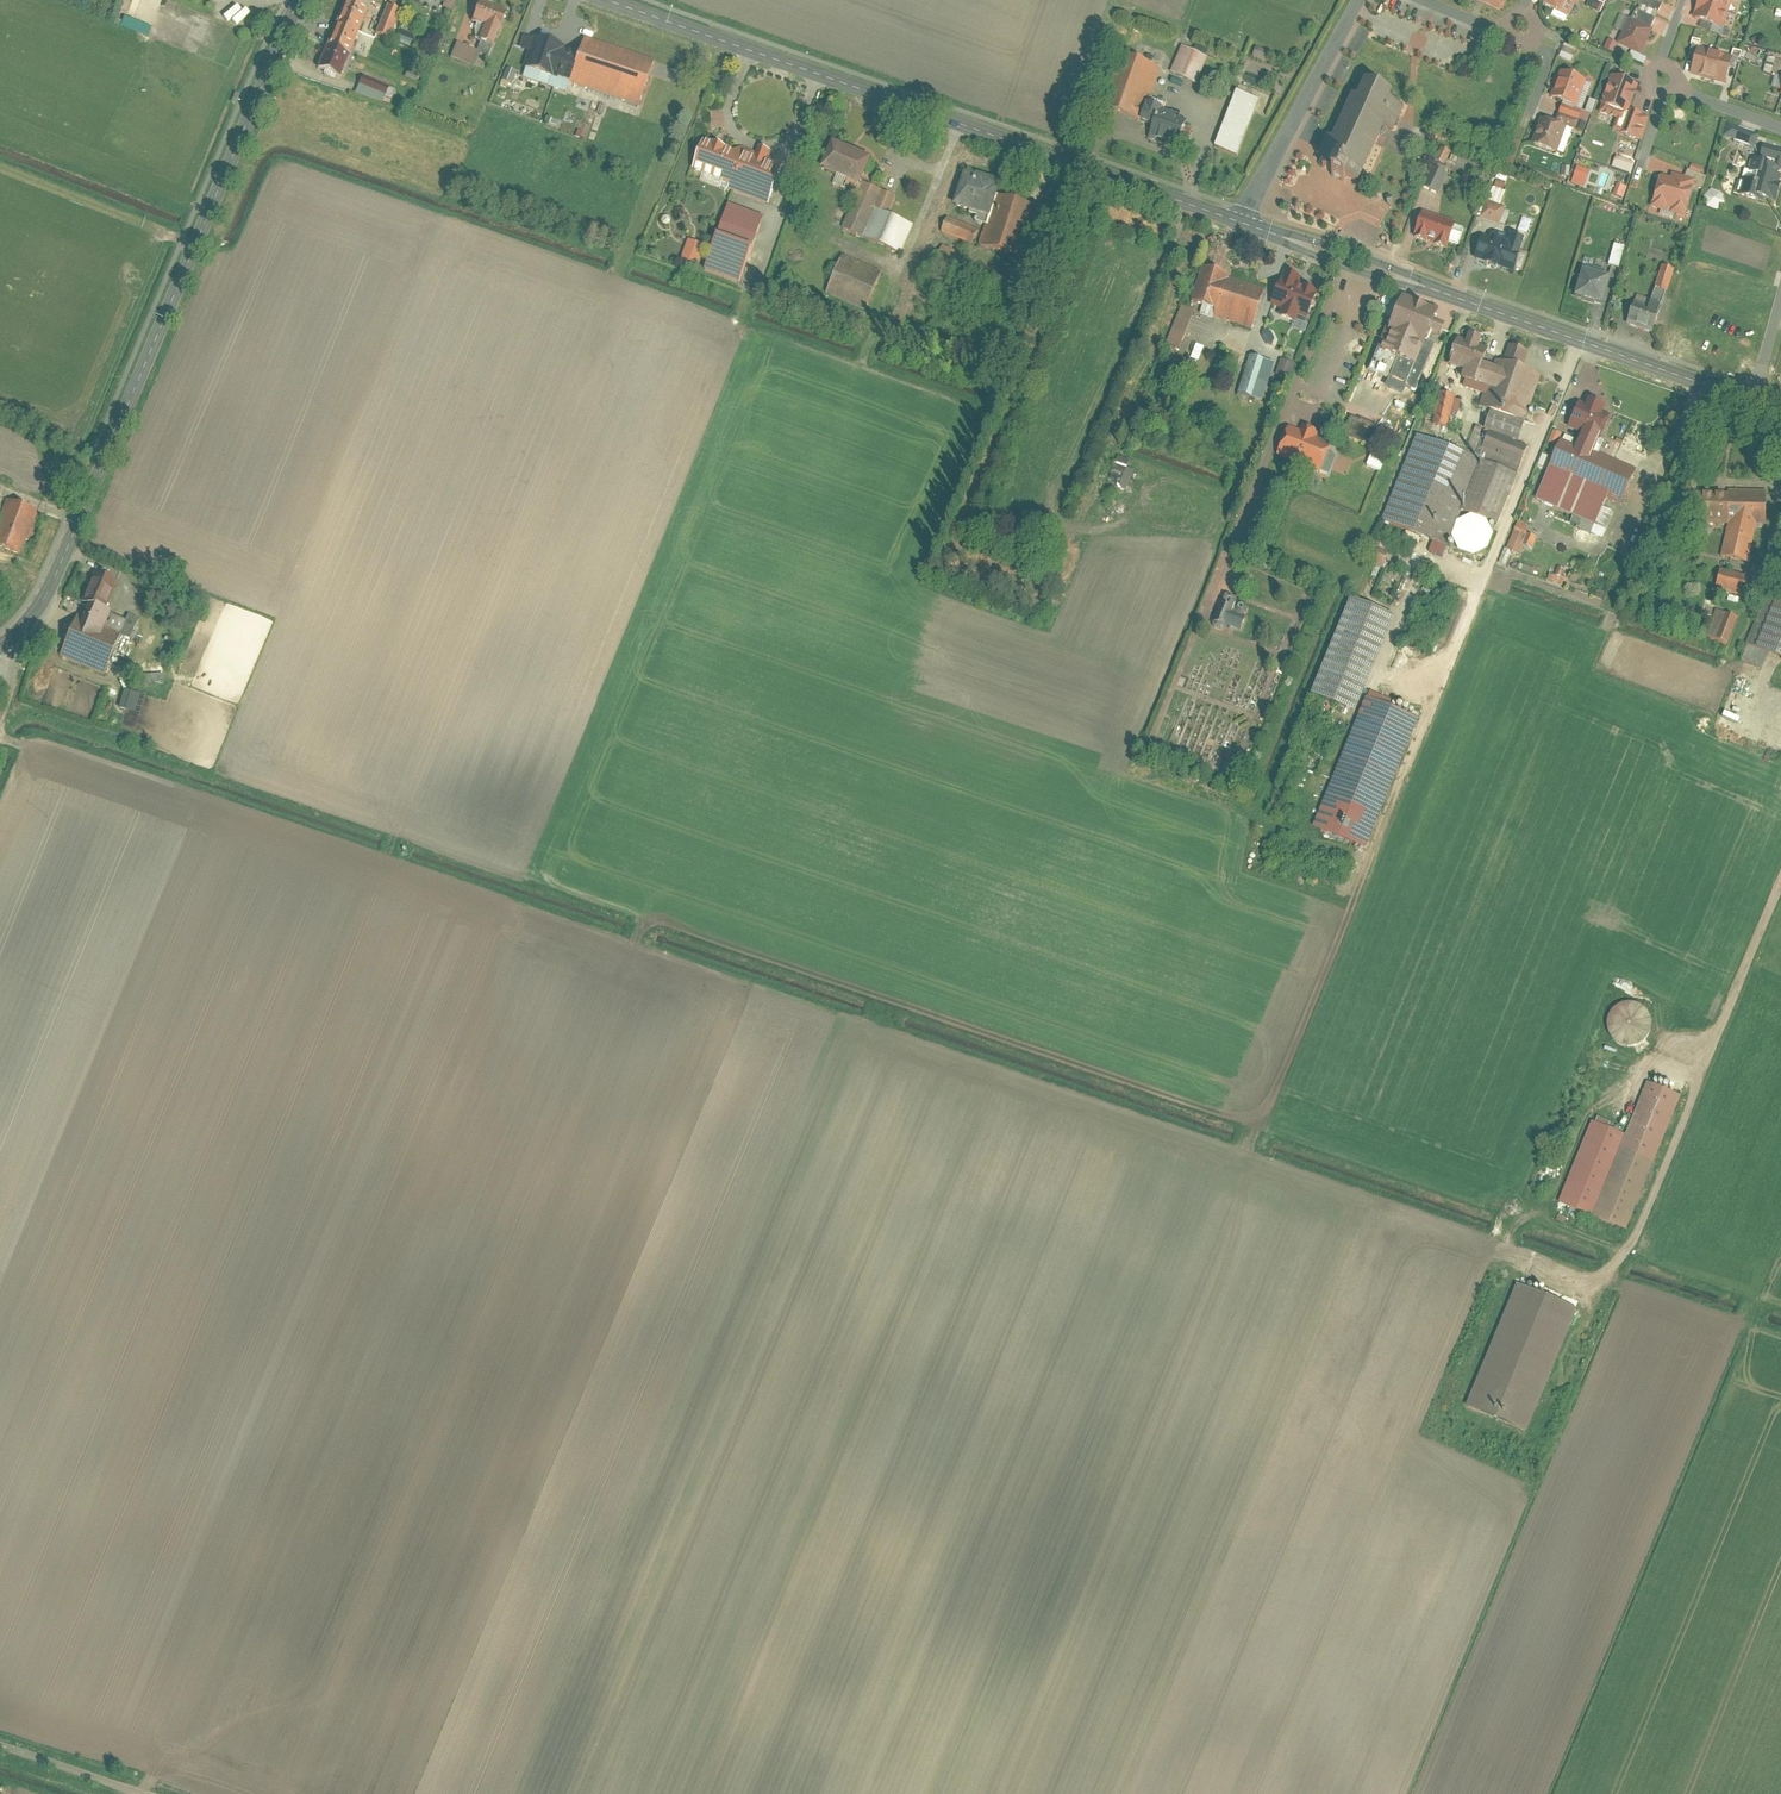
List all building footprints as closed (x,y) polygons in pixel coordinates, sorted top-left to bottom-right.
[(444,4),(442,8),(452,12),(457,0),(435,0),(444,4)] [(1501,11),(1507,0),(1478,0),(1501,11)] [(1540,5),(1569,19),(1578,0),(1542,0),(1540,5)] [(1723,30),(1733,0),(1701,0),(1694,21),(1723,30)] [(506,13),(478,1),(471,21),(483,26),(476,43),(491,49),(506,13)] [(345,3),(335,25),(358,34),(368,13),(345,3)] [(398,12),(386,7),(374,35),(386,40),(398,12)] [(225,24),(237,13),(233,8),(220,18),(225,24)] [(1650,30),(1655,19),(1637,11),(1632,22),(1650,30)] [(121,19),(117,28),(145,38),(148,28),(121,19)] [(1632,22),(1629,21),(1618,45),(1640,55),(1652,31),(1650,30),(1632,22)] [(335,25),(326,47),(349,57),(358,34),(335,25)] [(394,41),(406,47),(412,37),(399,30),(394,41)] [(563,47),(532,36),(521,69),(638,107),(654,61),(579,37),(570,65),(558,61),(563,47)] [(479,52),(456,43),(450,59),(473,68),(479,52)] [(1563,45),(1557,58),(1569,64),(1575,50),(1563,45)] [(349,57),(326,47),(316,69),(339,79),(349,57)] [(1207,59),(1183,48),(1171,74),(1196,85),(1207,59)] [(1269,53),(1256,48),(1253,57),(1265,62),(1269,53)] [(1692,77),(1726,88),(1735,60),(1701,49),(1692,77)] [(1157,70),(1122,58),(1105,109),(1140,121),(1146,102),(1157,70)] [(509,85),(514,74),(507,71),(502,83),(509,85)] [(1586,82),(1561,73),(1551,100),(1576,109),(1586,82)] [(389,87),(361,76),(357,85),(385,96),(389,87)] [(1640,86),(1613,76),(1599,113),(1617,120),(1614,130),(1622,133),(1630,111),(1640,86)] [(1323,160),(1319,171),(1328,175),(1326,181),(1339,186),(1341,180),(1358,187),(1382,128),(1394,132),(1404,108),(1387,102),(1390,95),(1359,83),(1353,99),(1349,97),(1331,140),(1324,137),(1316,157),(1323,160)] [(1257,100),(1233,91),(1212,146),(1235,155),(1257,100)] [(1161,107),(1146,102),(1140,121),(1155,126),(1159,114),(1161,107)] [(1582,114),(1562,106),(1559,114),(1579,121),(1582,114)] [(1641,140),(1649,118),(1630,111),(1622,133),(1641,140)] [(1150,139),(1178,149),(1187,123),(1159,114),(1155,126),(1150,139)] [(1579,121),(1559,114),(1556,124),(1568,128),(1576,131),(1579,121)] [(1542,119),(1533,144),(1559,153),(1568,128),(1556,124),(1542,119)] [(1759,133),(1729,124),(1725,138),(1755,147),(1759,133)] [(1503,163),(1512,166),(1519,144),(1511,141),(1503,163)] [(732,152),(704,142),(694,169),(770,197),(783,163),(741,148),(732,152)] [(869,158),(830,143),(819,171),(858,187),(869,158)] [(1764,146),(1761,157),(1776,162),(1780,163),(1780,151),(1764,146)] [(1636,164),(1625,160),(1620,175),(1631,179),(1636,164)] [(1754,197),(1773,203),(1780,177),(1780,170),(1774,168),(1763,165),(1757,186),(1754,197)] [(1574,168),(1570,185),(1583,189),(1588,171),(1574,168)] [(1446,176),(1432,170),(1424,189),(1438,195),(1446,176)] [(1707,177),(1687,171),(1685,180),(1694,182),(1693,186),(1703,189),(1707,177)] [(1000,184),(963,172),(952,209),(989,220),(1000,184)] [(1660,177),(1652,208),(1665,211),(1666,206),(1674,209),(1673,213),(1684,216),(1693,186),(1694,182),(1685,180),(1672,177),(1671,180),(1660,177)] [(1745,182),(1741,195),(1753,199),(1754,197),(1757,186),(1745,182)] [(897,198),(864,184),(844,231),(877,244),(897,198)] [(1615,198),(1622,200),(1625,189),(1618,187),(1615,198)] [(1501,206),(1504,192),(1486,188),(1483,202),(1501,206)] [(1724,201),(1710,189),(1700,202),(1715,213),(1724,201)] [(1035,209),(998,196),(980,247),(1016,260),(1035,209)] [(1505,210),(1487,203),(1482,219),(1499,225),(1505,210)] [(763,218),(728,205),(704,271),(740,284),(763,218)] [(1455,224),(1423,213),(1414,237),(1446,248),(1455,224)] [(978,231),(948,219),(942,234),(972,246),(978,231)] [(1532,227),(1518,222),(1515,231),(1529,235),(1532,227)] [(1484,238),(1477,259),(1514,272),(1525,243),(1501,235),(1498,243),(1484,238)] [(704,246),(688,240),(681,260),(697,266),(704,246)] [(1624,249),(1614,246),(1608,266),(1618,269),(1624,249)] [(943,248),(939,258),(960,267),(964,256),(943,248)] [(882,273),(842,255),(824,295),(865,312),(882,273)] [(1230,275),(1201,266),(1190,300),(1217,308),(1214,317),(1252,329),(1264,290),(1229,279),(1230,275)] [(1660,267),(1653,287),(1656,288),(1663,268),(1660,267)] [(1303,276),(1284,268),(1270,305),(1282,309),(1279,316),(1294,322),(1297,314),(1307,318),(1317,292),(1299,285),(1303,276)] [(1674,271),(1663,268),(1657,289),(1668,292),(1674,271)] [(1609,280),(1582,273),(1575,297),(1601,305),(1609,280)] [(1436,310),(1401,295),(1386,332),(1389,333),(1381,351),(1414,365),(1427,332),(1438,337),(1443,326),(1432,321),(1436,310)] [(1647,309),(1635,305),(1627,325),(1651,334),(1661,308),(1649,304),(1647,309)] [(1177,350),(1192,311),(1180,306),(1164,345),(1177,350)] [(1464,340),(1457,338),(1448,366),(1462,371),(1459,380),(1485,388),(1478,407),(1525,423),(1541,376),(1519,369),(1525,352),(1509,347),(1503,363),(1494,360),(1493,363),(1483,360),(1486,349),(1477,346),(1480,337),(1466,333),(1464,340)] [(1197,362),(1202,348),(1195,345),(1190,359),(1197,362)] [(1267,360),(1249,355),(1237,394),(1263,401),(1268,384),(1261,382),(1267,360)] [(1275,376),(1289,380),(1294,364),(1279,360),(1275,376)] [(1450,415),(1458,416),(1460,398),(1441,395),(1436,427),(1448,428),(1450,415)] [(1584,402),(1578,400),(1536,497),(1595,522),(1607,493),(1623,500),(1634,474),(1590,455),(1599,433),(1602,434),(1611,414),(1603,411),(1606,405),(1586,397),(1584,402)] [(1332,429),(1337,416),(1325,412),(1320,425),(1332,429)] [(1349,418),(1348,422),(1363,426),(1360,436),(1367,438),(1365,444),(1377,447),(1383,428),(1349,418)] [(1299,430),(1289,426),(1277,455),(1319,472),(1330,442),(1317,437),(1319,432),(1301,425),(1299,430)] [(1552,449),(1560,437),(1554,432),(1545,444),(1552,449)] [(1516,474),(1415,434),(1380,520),(1447,547),(1462,510),(1496,524),(1516,474)] [(1132,472),(1125,469),(1128,461),(1118,456),(1105,484),(1123,492),(1132,472)] [(1765,494),(1702,493),(1701,523),(1727,524),(1722,555),(1748,562),(1756,526),(1767,526),(1765,494)] [(19,555),(33,514),(6,505),(0,523),(0,549),(19,555)] [(1530,526),(1518,521),(1508,547),(1520,551),(1530,526)] [(1526,536),(1524,549),(1533,551),(1535,538),(1526,536)] [(1370,544),(1364,561),(1381,568),(1388,550),(1370,544)] [(1750,577),(1720,569),(1714,589),(1745,597),(1750,577)] [(85,571),(71,602),(80,605),(102,614),(116,584),(85,571)] [(1769,588),(1746,645),(1780,658),(1780,593),(1769,588)] [(1393,616),(1350,597),(1311,694),(1355,712),(1393,616)] [(1232,608),(1219,603),(1213,620),(1241,631),(1246,618),(1230,612),(1232,608)] [(56,660),(97,677),(113,638),(100,633),(106,616),(102,614),(80,605),(77,605),(56,660)] [(1738,618),(1716,609),(1706,637),(1728,645),(1738,618)] [(127,686),(160,683),(159,670),(126,672),(127,686)] [(121,691),(115,712),(132,717),(138,695),(121,691)] [(1416,718),(1365,697),(1313,824),(1364,844),(1416,718)] [(1630,1004),(1625,1002),(1618,1000),(1610,1001),(1607,1003),(1601,1008),(1597,1017),(1596,1024),(1600,1034),(1606,1039),(1613,1042),(1620,1043),(1627,1040),(1631,1038),(1635,1033),(1638,1025),(1638,1018),(1635,1010),(1630,1004)] [(1667,1093),(1635,1079),(1613,1132),(1579,1118),(1546,1199),(1613,1226),(1667,1093)] [(1507,1286),(1467,1412),(1530,1432),(1571,1307),(1507,1286)]
